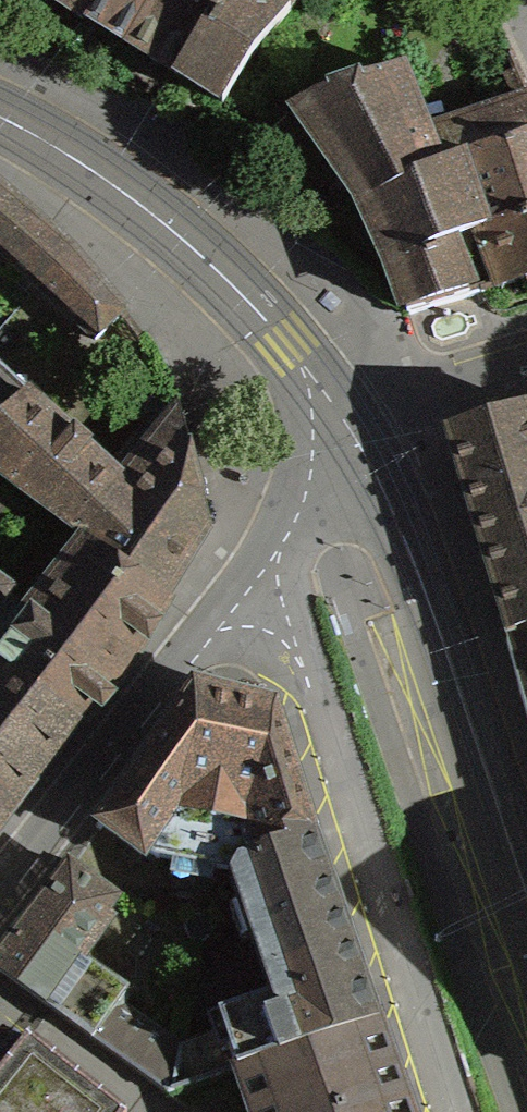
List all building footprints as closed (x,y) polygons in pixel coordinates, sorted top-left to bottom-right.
[(87,20),(98,0),(57,0),(87,20)] [(87,20),(100,27),(126,43),(149,0),(98,0),(87,20)] [(126,43),(139,52),(176,75),(219,0),(149,0),(126,43)] [(268,0),(219,0),(176,75),(189,83),(220,103),(286,10),(268,1),(268,0)] [(408,315),(418,312),(481,293),(458,240),(474,234),(493,289),(515,282),(526,278),(526,135),(463,153),(431,168),(396,69),(312,97),(291,104),(361,208),(408,315)] [(119,319),(64,253),(6,204),(0,199),(0,263),(90,347),(119,319)] [(83,546),(86,548),(83,551),(158,608),(203,535),(167,402),(106,479),(0,379),(0,482),(83,546)] [(444,430),(506,636),(526,630),(526,405),(444,430)] [(83,546),(9,641),(13,644),(0,660),(0,671),(75,729),(104,696),(118,680),(158,608),(83,551),(86,548),(83,546)] [(506,636),(526,713),(526,714),(526,630),(506,636)] [(75,729),(0,671),(0,826),(75,729)] [(193,695),(95,830),(139,863),(142,859),(150,865),(226,880),(231,869),(259,860),(257,853),(307,837),(275,745),(264,713),(213,700),(193,695)] [(174,1052),(174,1054),(167,1097),(233,1074),(372,1025),(343,943),(316,863),(307,837),(257,853),(259,860),(231,869),(226,880),(269,1001),(214,1020),(220,1036),(174,1052)] [(167,1097),(174,1054),(117,1014),(126,1001),(71,962),(110,905),(65,872),(11,942),(0,955),(0,978),(164,1098),(167,1097)] [(372,1025),(233,1074),(247,1111),(402,1111),(372,1025)] [(24,1044),(0,1073),(0,1111),(110,1111),(24,1044)]
